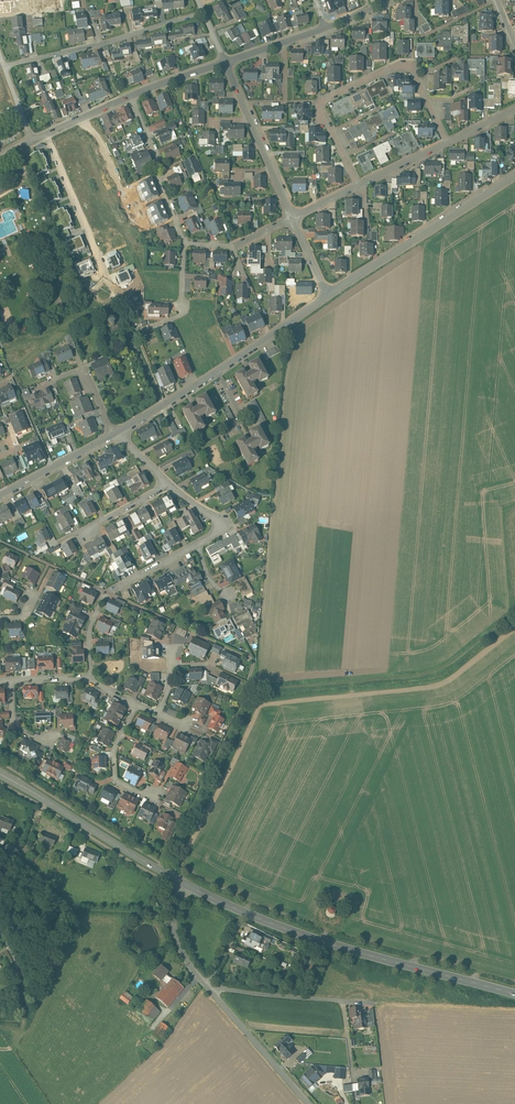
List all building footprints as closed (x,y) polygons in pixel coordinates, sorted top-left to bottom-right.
[(162,2),(163,9),(163,11),(184,8),(183,0),(176,0),(162,2)] [(269,0),(272,10),(282,8),(280,0),(279,0),(270,0),(269,0)] [(325,2),(325,3),(329,13),(339,10),(337,5),(336,5),(335,0),(332,0),(325,2)] [(10,1),(2,2),(3,12),(11,12),(10,7),(10,1)] [(448,3),(436,3),(436,10),(435,10),(435,16),(439,16),(439,17),(443,17),(443,16),(448,16),(448,3)] [(227,13),(222,4),(213,9),(219,18),(221,17),(222,18),(224,18),(227,22),(231,20),(227,13)] [(240,6),(236,8),(240,15),(241,14),(244,17),(246,16),(240,6)] [(464,6),(458,9),(461,16),(467,13),(464,6)] [(145,9),(132,11),(134,22),(141,21),(140,17),(143,17),(143,18),(153,17),(153,18),(157,18),(156,9),(146,11),(145,9)] [(402,9),(400,9),(400,21),(404,22),(410,21),(410,10),(402,9)] [(307,14),(303,15),(302,11),(295,12),(297,20),(298,25),(309,22),(307,14)] [(41,14),(32,15),(33,27),(42,26),(41,14)] [(84,14),(77,15),(78,22),(77,22),(78,28),(82,27),(82,28),(87,27),(87,26),(86,18),(85,19),(84,14)] [(119,16),(101,19),(103,32),(109,31),(108,27),(121,26),(119,16)] [(288,16),(278,19),(280,24),(282,31),(291,28),(292,28),(290,22),(288,16)] [(484,16),(480,16),(480,25),(481,25),(481,32),(485,32),(485,35),(487,35),(487,32),(492,32),(492,31),(492,16),(484,16)] [(21,19),(12,20),(13,30),(22,29),(21,19)] [(297,20),(290,22),(292,28),(291,28),(292,29),(298,26),(298,25),(297,20)] [(373,20),(372,20),(372,26),(372,27),(372,28),(372,29),(373,29),(379,29),(384,29),(384,23),(384,20),(383,20),(380,20),(373,20)] [(410,21),(404,22),(404,33),(413,33),(413,21),(410,21)] [(268,23),(263,24),(264,25),(259,26),(263,37),(268,36),(273,34),(270,26),(268,23)] [(428,23),(421,26),(424,34),(431,30),(428,23)] [(236,26),(240,34),(245,32),(242,24),(236,26)] [(463,27),(455,27),(451,29),(451,33),(451,38),(451,39),(452,39),(452,38),(455,37),(459,37),(460,39),(462,39),(462,43),(468,44),(468,25),(463,27)] [(193,26),(183,28),(183,33),(184,37),(194,35),(193,26)] [(234,29),(227,33),(230,37),(232,42),(236,39),(240,46),(244,44),(240,37),(235,28),(234,29)] [(22,29),(13,30),(14,38),(17,38),(25,37),(24,31),(22,29)] [(364,29),(352,29),(352,39),(365,39),(365,34),(365,29),(364,29)] [(88,30),(68,33),(70,43),(81,41),(81,39),(89,38),(88,30)] [(443,33),(443,37),(437,37),(437,41),(437,46),(437,47),(444,47),(444,51),(451,51),(451,38),(451,33),(443,33)] [(165,34),(160,35),(161,36),(162,44),(159,44),(159,45),(167,44),(165,34)] [(246,34),(240,37),(244,44),(249,41),(246,35),(246,34)] [(25,37),(17,38),(19,48),(24,47),(25,55),(29,54),(26,36),(25,37)] [(161,36),(151,37),(152,42),(152,47),(159,45),(159,44),(162,44),(161,36)] [(344,37),(332,37),(332,47),(344,48),(344,37)] [(381,46),(373,46),(373,54),(372,54),(373,54),(373,62),(386,62),(386,48),(385,38),(381,40),(381,46)] [(496,39),(489,39),(491,39),(491,49),(489,49),(489,54),(500,54),(500,49),(501,49),(501,39),(496,39)] [(316,45),(311,45),(311,55),(323,55),(323,52),(323,41),(320,41),(320,42),(316,42),(316,45)] [(407,43),(398,43),(398,55),(408,55),(408,50),(408,43),(407,43)] [(195,44),(183,49),(185,56),(191,53),(190,51),(197,48),(195,44)] [(434,45),(418,45),(418,56),(434,56),(434,46),(434,45)] [(130,46),(119,47),(120,50),(120,52),(118,53),(112,53),(113,58),(114,58),(119,57),(131,55),(130,46)] [(197,48),(190,51),(191,53),(194,62),(203,58),(201,51),(202,50),(201,47),(198,48),(197,48)] [(108,51),(102,53),(104,59),(110,57),(108,51)] [(141,62),(137,52),(133,53),(135,60),(134,60),(135,64),(141,62)] [(302,52),(291,52),(291,62),(303,62),(303,61),(302,57),(302,52)] [(102,55),(95,56),(96,63),(105,62),(105,63),(106,63),(102,53),(101,53),(102,55)] [(360,58),(350,58),(350,73),(362,73),(362,56),(362,53),(360,53),(360,58)] [(91,56),(90,55),(82,56),(83,66),(91,65),(91,66),(97,66),(96,63),(95,56),(95,55),(91,56)] [(343,55),(334,58),(337,65),(343,62),(343,55)] [(169,59),(161,62),(164,72),(173,69),(173,68),(172,66),(173,65),(173,64),(177,63),(174,56),(168,58),(169,59)] [(498,57),(490,57),(490,69),(498,69),(498,61),(498,57)] [(484,60),(468,60),(468,66),(468,70),(476,70),(476,76),(484,76),(484,60)] [(65,61),(57,63),(59,68),(58,68),(60,73),(61,73),(62,76),(70,73),(65,61)] [(498,61),(498,69),(498,76),(506,76),(510,76),(510,75),(510,61),(498,61)] [(279,65),(266,65),(266,66),(266,75),(269,75),(269,80),(277,80),(277,75),(279,75),(279,65)] [(34,66),(26,68),(28,78),(33,77),(34,77),(36,85),(40,84),(37,69),(35,70),(34,66)] [(468,66),(461,66),(461,68),(451,68),(451,71),(451,82),(452,82),(452,78),(461,78),(461,81),(467,81),(467,82),(468,82),(468,70),(468,66)] [(151,68),(144,71),(146,75),(147,77),(153,75),(151,68)] [(339,69),(328,69),(328,80),(329,80),(329,84),(339,84),(339,69)] [(139,70),(131,74),(135,84),(144,80),(142,76),(140,70),(139,70)] [(257,71),(245,71),(245,80),(257,80),(257,76),(257,71)] [(446,72),(442,72),(442,74),(438,74),(438,76),(434,76),(434,79),(434,82),(434,85),(434,88),(441,88),(441,83),(451,83),(451,82),(451,71),(446,71),(446,72)] [(49,74),(41,77),(43,83),(51,80),(49,74)] [(395,77),(394,77),(394,79),(394,88),(394,86),(398,86),(398,88),(402,88),(408,88),(408,83),(408,77),(395,77)] [(103,79),(94,83),(96,87),(98,86),(99,90),(96,91),(96,90),(87,93),(87,92),(87,93),(90,102),(109,95),(103,79)] [(222,80),(210,80),(210,91),(215,91),(217,91),(217,92),(223,92),(223,86),(222,86),(222,80)] [(382,81),(366,89),(371,98),(378,95),(377,93),(381,91),(383,97),(388,94),(386,88),(382,81)] [(36,85),(34,86),(37,95),(42,94),(43,94),(45,101),(49,100),(47,91),(46,91),(44,92),(43,87),(42,83),(40,84),(36,85)] [(314,83),(307,83),(307,95),(316,95),(316,86),(316,83),(314,83)] [(410,83),(408,83),(408,88),(402,88),(402,94),(406,94),(406,93),(413,94),(413,90),(412,90),(412,87),(410,83)] [(501,84),(493,84),(493,86),(489,86),(489,91),(494,91),(494,100),(484,100),(484,108),(494,108),(494,105),(501,105),(501,84)] [(197,87),(186,87),(186,94),(188,94),(188,100),(197,100),(197,96),(197,87)] [(366,90),(351,97),(352,99),(356,107),(357,107),(366,102),(368,107),(374,104),(371,98),(366,89),(366,90)] [(62,90),(55,92),(57,100),(64,97),(62,90)] [(81,98),(78,90),(74,92),(80,106),(87,103),(85,96),(81,98)] [(167,95),(158,98),(158,99),(159,99),(163,109),(171,106),(167,95)] [(481,96),(468,96),(468,101),(468,107),(476,107),(476,111),(481,111),(481,96)] [(73,98),(63,102),(67,113),(70,112),(73,111),(73,110),(77,109),(73,98)] [(348,98),(333,105),(335,108),(338,115),(345,111),(347,114),(353,111),(348,98)] [(356,107),(352,99),(349,100),(348,98),(353,111),(358,109),(357,107),(356,107)] [(152,101),(143,104),(148,116),(148,115),(150,116),(152,115),(153,113),(156,112),(152,101)] [(232,101),(219,101),(219,113),(232,113),(232,101)] [(413,101),(408,101),(408,111),(420,111),(420,101),(413,101)] [(468,107),(468,101),(461,101),(461,105),(451,105),(451,108),(451,112),(460,112),(460,121),(468,121),(468,107)] [(52,102),(44,105),(48,114),(52,112),(52,113),(53,112),(56,120),(60,118),(57,109),(55,110),(52,102)] [(302,107),(291,107),(291,115),(292,115),(292,113),(298,113),(298,122),(299,122),(299,126),(308,126),(308,118),(311,118),(311,112),(308,112),(308,107),(302,107)] [(271,108),(262,108),(262,119),(274,119),(274,109),(271,109),(271,108)] [(279,108),(278,109),(274,109),(274,119),(281,119),(281,114),(283,114),(283,108),(279,108)] [(394,108),(379,115),(383,124),(387,131),(390,129),(392,128),(390,124),(393,123),(394,123),(395,123),(396,122),(394,119),(398,117),(394,108)] [(126,109),(119,112),(121,115),(117,117),(121,125),(124,124),(124,123),(124,122),(128,121),(129,121),(132,119),(128,109),(126,109)] [(204,111),(193,111),(193,125),(204,125),(204,111)] [(117,115),(112,117),(111,115),(104,118),(103,120),(106,125),(108,130),(115,126),(117,127),(121,125),(117,117),(117,115)] [(379,115),(364,122),(372,138),(374,137),(373,136),(372,134),(375,133),(374,129),(383,124),(379,115)] [(164,120),(154,124),(157,130),(161,128),(166,126),(164,120)] [(372,138),(364,122),(349,130),(350,133),(352,136),(353,139),(363,134),(367,141),(372,138)] [(421,125),(418,125),(418,130),(419,130),(419,137),(432,137),(432,125),(426,125),(421,125)] [(230,126),(228,126),(228,128),(228,132),(230,132),(230,138),(243,138),(243,126),(230,126)] [(320,129),(310,129),(309,143),(320,143),(320,136),(320,129)] [(505,129),(495,129),(495,141),(505,142),(505,134),(505,129)] [(163,132),(159,134),(160,138),(159,138),(161,143),(171,139),(168,133),(167,130),(163,132)] [(285,131),(272,131),(272,142),(285,142),(285,136),(285,131)] [(214,133),(204,133),(203,146),(210,146),(214,146),(214,133)] [(408,133),(391,141),(395,148),(400,146),(402,150),(408,147),(406,143),(412,140),(408,133)] [(137,134),(128,138),(131,145),(131,147),(132,150),(144,145),(142,140),(138,139),(139,137),(137,134)] [(487,139),(474,139),(474,146),(476,146),(476,151),(484,151),(484,147),(484,145),(487,145),(487,139)] [(412,140),(406,143),(408,147),(402,150),(400,146),(395,148),(399,156),(416,148),(415,146),(412,140)] [(387,143),(373,150),(375,156),(380,165),(388,162),(384,154),(391,151),(387,143)] [(174,147),(169,149),(168,150),(164,152),(168,160),(174,157),(175,156),(179,154),(177,148),(176,146),(174,147)] [(220,146),(214,146),(210,146),(210,155),(220,155),(220,146)] [(70,236),(67,230),(62,232),(54,213),(59,211),(55,201),(50,204),(42,185),(47,183),(43,173),(38,175),(30,156),(35,154),(33,149),(25,153),(25,155),(61,240),(65,238),(70,236)] [(251,149),(243,149),(243,161),(253,161),(253,152),(251,152),(251,149)] [(327,149),(316,149),(317,163),(318,163),(321,163),(328,163),(328,157),(327,157),(327,149)] [(373,150),(357,158),(364,173),(372,169),(368,159),(375,156),(373,150)] [(463,150),(451,150),(451,161),(464,161),(464,154),(464,151),(463,150)] [(139,151),(130,155),(132,159),(142,155),(141,154),(139,151)] [(48,167),(43,155),(41,156),(39,153),(35,154),(30,156),(38,175),(43,173),(47,171),(45,168),(48,167)] [(142,155),(132,159),(137,171),(145,167),(152,164),(148,154),(143,156),(143,155),(142,155)] [(297,155),(290,155),(290,156),(283,156),(283,155),(283,167),(290,167),(298,167),(298,157),(297,157),(297,155)] [(499,155),(490,155),(491,160),(495,159),(495,164),(499,164),(499,155)] [(67,161),(71,171),(78,168),(84,166),(80,156),(67,161)] [(190,161),(184,163),(186,168),(185,168),(185,169),(187,173),(186,173),(183,174),(185,179),(200,173),(195,161),(194,159),(190,161)] [(229,161),(215,161),(215,172),(222,172),(229,172),(229,161)] [(438,163),(430,163),(430,165),(424,165),(424,174),(441,173),(440,163),(438,163)] [(179,166),(173,168),(174,173),(177,173),(177,175),(177,173),(181,171),(182,174),(183,173),(179,166)] [(485,168),(491,177),(495,177),(495,166),(487,166),(486,167),(485,168)] [(500,175),(505,175),(504,171),(509,171),(508,167),(503,167),(503,169),(499,169),(500,175)] [(491,177),(485,168),(483,168),(483,178),(484,177),(484,180),(491,180),(491,177)] [(332,170),(329,170),(329,174),(329,184),(340,184),(340,170),(332,170)] [(177,175),(175,176),(175,175),(173,176),(172,177),(173,178),(172,179),(168,181),(171,188),(181,184),(178,175),(182,174),(181,171),(177,173),(177,175)] [(74,179),(78,189),(91,183),(87,173),(81,176),(74,179)] [(415,175),(400,175),(400,186),(415,186),(415,175)] [(470,176),(459,176),(459,191),(470,191),(470,176)] [(264,177),(254,177),(254,189),(265,189),(265,184),(264,184),(264,177)] [(139,185),(146,202),(158,197),(151,180),(139,185)] [(60,195),(55,184),(53,184),(51,181),(47,183),(42,185),(50,204),(55,201),(59,200),(57,196),(60,195)] [(305,181),(294,181),(294,191),(305,191),(305,181)] [(228,184),(225,184),(225,185),(225,195),(240,195),(240,184),(228,184)] [(385,187),(375,188),(375,194),(376,194),(376,198),(385,198),(385,187)] [(447,191),(436,190),(436,206),(447,206),(447,191)] [(187,197),(186,198),(184,199),(183,198),(179,200),(180,202),(179,204),(180,207),(193,202),(192,199),(193,198),(192,196),(192,195),(187,197)] [(275,201),(264,201),(264,214),(275,214),(275,201)] [(357,201),(346,201),(346,216),(357,216),(357,211),(357,201)] [(193,202),(180,207),(182,210),(183,211),(184,213),(189,211),(189,210),(191,209),(192,210),(197,208),(197,207),(196,205),(194,204),(193,202)] [(149,209),(156,225),(168,220),(161,204),(149,209)] [(382,207),(382,209),(382,218),(391,218),(391,207),(382,207)] [(423,208),(413,208),(413,221),(423,221),(423,208)] [(72,224),(67,212),(65,213),(63,209),(59,211),(54,213),(62,232),(67,230),(71,228),(70,225),(72,224)] [(250,213),(238,213),(238,224),(250,224),(250,213)] [(328,216),(316,216),(317,229),(329,229),(329,219),(328,219),(328,216)] [(190,220),(186,221),(191,232),(193,233),(198,231),(196,226),(197,224),(195,218),(190,220)] [(210,219),(204,221),(208,230),(212,229),(210,224),(212,223),(210,219)] [(219,220),(212,223),(210,224),(212,229),(214,235),(224,231),(219,220)] [(166,225),(158,228),(160,232),(161,232),(162,231),(163,234),(168,231),(166,225)] [(393,229),(392,230),(388,230),(388,241),(398,241),(398,236),(398,229),(393,229)] [(168,231),(163,234),(162,231),(161,232),(166,244),(169,243),(170,244),(172,243),(173,241),(175,240),(171,230),(168,231)] [(336,236),(328,236),(328,244),(328,250),(337,250),(336,236)] [(80,238),(73,241),(77,252),(85,249),(82,242),(80,238)] [(291,238),(277,238),(277,250),(285,250),(292,250),(291,238)] [(77,252),(73,241),(68,243),(66,244),(67,248),(70,255),(77,252)] [(372,245),(360,245),(360,257),(372,257),(372,245)] [(260,248),(250,248),(250,260),(260,260),(260,248)] [(201,251),(200,251),(199,251),(194,251),(194,252),(193,254),(193,256),(194,258),(194,261),(205,261),(205,259),(205,252),(202,251),(201,251)] [(219,252),(214,252),(214,259),(213,262),(214,262),(226,263),(226,253),(222,252),(220,251),(219,252)] [(175,253),(165,253),(164,266),(174,266),(175,253)] [(120,260),(118,255),(108,259),(110,263),(108,264),(109,268),(111,267),(112,270),(120,267),(119,264),(119,263),(118,260),(120,260)] [(77,267),(81,266),(79,261),(71,265),(73,270),(77,268),(77,267)] [(301,261),(289,261),(289,265),(289,272),(301,272),(301,261)] [(89,262),(83,265),(87,274),(93,272),(89,262)] [(345,262),(335,262),(335,274),(345,274),(345,262)] [(87,274),(83,265),(81,266),(77,267),(77,268),(81,276),(87,274)] [(130,272),(130,271),(125,273),(117,276),(121,286),(131,281),(129,276),(131,275),(130,272)] [(269,271),(259,271),(259,283),(270,283),(270,282),(271,282),(271,280),(271,274),(269,274),(269,271)] [(200,278),(195,278),(194,288),(205,289),(206,279),(200,278)] [(248,280),(243,282),(245,286),(247,287),(247,289),(248,289),(251,287),(248,280)] [(227,282),(221,282),(220,294),(222,296),(226,296),(228,294),(228,293),(230,291),(231,291),(231,285),(234,285),(234,282),(227,282)] [(311,284),(296,284),(296,295),(304,295),(304,294),(311,294),(311,284)] [(245,286),(237,286),(237,299),(247,299),(247,289),(247,287),(245,286)] [(279,299),(271,299),(271,312),(280,312),(280,305),(281,305),(281,299),(279,299)] [(152,305),(151,305),(151,307),(150,315),(161,315),(161,306),(161,305),(152,305)] [(8,326),(16,322),(8,307),(0,311),(8,326)] [(264,317),(261,310),(254,313),(256,312),(257,316),(259,315),(261,319),(264,317)] [(257,316),(252,318),(257,330),(264,327),(261,319),(259,315),(257,316)] [(257,330),(252,318),(246,321),(245,321),(247,325),(250,333),(257,330)] [(171,326),(162,330),(164,336),(163,336),(164,339),(168,338),(169,340),(174,338),(175,337),(172,330),(171,326)] [(242,331),(240,328),(239,328),(233,331),(238,343),(245,340),(242,331)] [(233,331),(228,333),(226,334),(228,337),(231,346),(238,343),(233,331)] [(277,346),(263,354),(265,360),(280,352),(277,346)] [(69,347),(54,353),(59,363),(65,361),(65,360),(73,356),(69,347)] [(46,351),(41,354),(44,362),(45,361),(50,359),(46,351)] [(185,358),(174,363),(180,378),(180,379),(181,379),(191,375),(185,358)] [(105,360),(98,363),(92,365),(98,380),(105,377),(105,376),(112,373),(110,368),(108,369),(105,360)] [(44,362),(28,368),(32,378),(49,371),(45,361),(44,362)] [(259,361),(248,366),(251,371),(245,374),(244,372),(235,377),(247,399),(257,394),(251,383),(257,379),(259,384),(268,379),(259,361)] [(166,368),(159,371),(160,372),(158,372),(162,380),(171,376),(170,374),(168,368),(167,369),(166,368)] [(171,376),(162,380),(165,388),(166,388),(167,389),(174,386),(173,385),(175,384),(172,379),(171,377),(171,376)] [(75,379),(65,383),(70,396),(73,395),(80,393),(81,392),(75,379)] [(11,386),(4,389),(9,400),(16,397),(11,386)] [(0,391),(0,400),(2,403),(9,400),(4,389),(0,391)] [(31,397),(28,389),(21,391),(25,400),(31,398),(31,397)] [(48,390),(42,392),(42,393),(40,394),(45,405),(53,402),(48,390)] [(37,395),(37,394),(31,397),(31,398),(36,409),(45,405),(40,394),(37,395)] [(215,414),(206,396),(196,402),(198,406),(192,409),(191,407),(182,412),(194,434),(205,429),(199,418),(204,415),(207,419),(215,414)] [(86,397),(71,403),(76,416),(79,415),(80,416),(81,416),(92,412),(86,397)] [(266,420),(255,400),(249,403),(260,423),(266,420)] [(235,421),(228,407),(222,410),(230,424),(235,421)] [(22,413),(9,418),(11,422),(16,433),(28,428),(22,413)] [(7,419),(6,415),(2,417),(4,420),(6,425),(10,423),(9,423),(11,422),(9,418),(7,419)] [(170,416),(164,419),(167,425),(172,422),(173,422),(170,416)] [(92,419),(84,422),(83,419),(82,419),(75,422),(74,422),(76,426),(80,424),(85,437),(97,432),(92,419)] [(71,433),(66,422),(62,423),(67,435),(71,433)] [(172,422),(167,425),(172,434),(178,431),(177,431),(172,422)] [(62,423),(46,430),(50,441),(56,438),(65,434),(66,435),(67,435),(62,423)] [(151,425),(145,427),(145,428),(137,432),(138,432),(137,432),(142,441),(155,434),(154,430),(151,425)] [(158,428),(154,430),(155,434),(157,438),(162,436),(158,428)] [(186,433),(183,428),(178,431),(180,435),(181,436),(186,433)] [(245,439),(236,444),(248,466),(258,461),(252,450),(258,447),(260,451),(269,446),(259,428),(249,433),(251,437),(246,441),(245,439)] [(37,437),(29,440),(32,446),(35,445),(40,443),(37,437)] [(172,450),(168,441),(154,449),(158,456),(165,452),(166,454),(172,450)] [(32,446),(23,450),(28,461),(38,457),(38,456),(39,455),(36,449),(35,445),(32,446)] [(45,460),(40,448),(36,449),(39,455),(38,456),(38,457),(40,462),(45,460)] [(105,456),(96,461),(102,473),(103,475),(107,473),(105,471),(107,469),(107,468),(123,459),(117,448),(105,454),(104,455),(105,456)] [(192,451),(181,457),(182,460),(186,458),(187,459),(194,456),(192,451)] [(182,460),(180,461),(181,461),(172,466),(178,475),(192,468),(187,459),(186,458),(182,460)] [(11,460),(8,462),(8,463),(3,465),(7,475),(17,470),(15,464),(13,460),(12,461),(11,460)] [(21,462),(15,464),(17,470),(20,469),(21,471),(24,469),(21,462)] [(87,464),(78,469),(83,477),(87,475),(88,476),(87,476),(88,479),(90,480),(92,479),(93,477),(91,473),(87,464)] [(98,473),(94,465),(90,466),(95,475),(98,473)] [(138,468),(126,474),(128,478),(139,472),(138,468)] [(78,469),(70,473),(75,482),(79,480),(79,479),(83,477),(78,469)] [(126,474),(116,480),(119,485),(129,479),(128,478),(126,474)] [(143,474),(133,479),(136,485),(137,485),(139,489),(138,490),(139,490),(149,485),(143,474)] [(203,474),(196,478),(190,481),(197,493),(203,490),(201,487),(209,484),(204,474),(203,474)] [(63,479),(52,485),(57,494),(60,492),(61,494),(69,490),(63,479)] [(52,485),(43,490),(48,499),(48,498),(52,496),(53,496),(57,494),(52,485)] [(111,486),(105,490),(107,494),(116,489),(116,488),(114,485),(111,486)] [(136,485),(129,489),(132,494),(139,490),(138,490),(139,489),(137,485),(136,485)] [(78,486),(72,489),(74,494),(76,496),(82,493),(78,486)] [(228,488),(216,494),(221,503),(228,499),(230,502),(234,500),(228,488)] [(116,489),(107,494),(112,504),(122,499),(116,489)] [(33,495),(25,499),(31,510),(39,506),(33,495)] [(169,496),(160,501),(166,512),(174,507),(169,496)] [(256,496),(249,500),(251,504),(253,503),(257,505),(257,504),(259,497),(260,497),(255,496),(256,496)] [(90,497),(78,504),(81,508),(82,508),(82,507),(90,503),(91,503),(93,502),(90,497)] [(43,501),(42,498),(39,500),(44,509),(47,508),(43,501)] [(25,499),(14,505),(20,516),(31,510),(25,499)] [(249,500),(233,508),(238,518),(237,519),(237,520),(238,523),(245,519),(243,516),(248,513),(250,516),(255,513),(251,504),(249,500)] [(160,501),(151,506),(157,516),(166,512),(160,501)] [(90,503),(82,507),(82,508),(87,517),(87,518),(96,513),(91,503),(90,503)] [(0,511),(0,518),(3,523),(2,521),(6,519),(7,521),(12,518),(7,507),(0,511)] [(185,507),(179,511),(182,516),(188,513),(185,507)] [(145,509),(137,513),(142,524),(150,519),(145,509)] [(188,513),(182,516),(184,519),(178,522),(182,530),(189,526),(188,522),(194,519),(190,512),(188,513)] [(137,513),(128,518),(134,528),(134,527),(141,523),(142,524),(137,513)] [(67,514),(58,519),(61,524),(64,529),(64,530),(74,525),(69,516),(68,514),(67,514)] [(200,515),(195,518),(196,518),(198,522),(200,524),(203,522),(200,515)] [(194,519),(188,522),(189,526),(191,530),(192,529),(195,534),(194,534),(202,530),(198,522),(196,518),(195,518),(194,519)] [(122,521),(113,526),(119,537),(124,534),(126,537),(130,535),(125,527),(122,521)] [(174,521),(167,524),(170,530),(177,527),(174,521)] [(254,525),(240,533),(240,532),(234,535),(237,541),(239,544),(253,537),(256,543),(262,540),(254,525)] [(113,526),(105,531),(110,541),(119,537),(113,526)] [(44,530),(36,534),(39,541),(40,540),(42,544),(41,544),(41,545),(50,541),(44,530)] [(140,539),(135,530),(132,532),(136,541),(140,539)] [(174,531),(164,536),(168,544),(170,547),(171,547),(180,542),(174,531)] [(26,532),(17,536),(19,541),(29,536),(26,532)] [(150,534),(142,538),(143,539),(145,538),(147,542),(152,540),(152,541),(153,540),(150,534)] [(101,539),(92,543),(98,553),(106,549),(107,549),(101,539)] [(143,539),(134,544),(137,549),(139,548),(146,544),(143,539)] [(71,542),(61,548),(62,548),(65,553),(68,557),(67,558),(77,553),(71,543),(71,542)] [(221,542),(212,546),(213,548),(208,551),(213,561),(213,562),(215,565),(221,562),(216,553),(224,548),(221,542)] [(92,543),(84,548),(87,553),(89,558),(90,558),(98,553),(92,543)] [(146,544),(139,548),(144,556),(146,555),(148,559),(146,560),(156,555),(155,555),(151,547),(149,543),(146,544)] [(168,544),(163,546),(165,552),(171,549),(171,547),(170,547),(168,544)] [(125,547),(120,550),(123,555),(124,556),(129,553),(125,547)] [(11,555),(7,553),(4,560),(7,562),(5,566),(2,567),(4,573),(8,572),(10,571),(9,568),(10,566),(13,568),(18,558),(11,555)] [(89,558),(87,553),(83,555),(87,563),(91,561),(90,558),(89,558)] [(125,557),(115,562),(119,569),(122,573),(123,573),(132,568),(125,557)] [(235,564),(232,560),(221,565),(225,572),(224,572),(228,580),(239,574),(234,565),(235,564)] [(26,573),(25,572),(22,578),(31,582),(35,575),(36,573),(28,569),(26,573)] [(174,578),(171,580),(173,584),(175,586),(185,581),(185,580),(188,578),(190,582),(188,583),(192,592),(196,590),(201,587),(192,569),(189,570),(186,572),(183,574),(180,575),(177,577),(174,578)] [(2,574),(0,577),(0,578),(6,581),(9,582),(11,578),(10,577),(8,572),(4,573),(2,574)] [(54,573),(50,579),(62,585),(65,578),(63,577),(54,573)] [(168,574),(154,582),(151,584),(152,587),(155,585),(159,593),(166,590),(165,588),(168,587),(173,584),(171,580),(168,574)] [(239,574),(228,580),(230,584),(235,582),(241,578),(239,574)] [(241,578),(235,582),(243,597),(252,592),(244,577),(241,578)] [(62,585),(50,579),(47,586),(56,591),(59,592),(62,585)] [(148,581),(142,584),(144,588),(141,589),(139,584),(132,588),(139,602),(149,597),(148,594),(154,591),(151,584),(148,580),(148,581)] [(9,582),(6,581),(3,587),(7,589),(8,587),(13,589),(15,585),(9,582)] [(91,587),(82,582),(79,590),(84,592),(85,589),(89,591),(91,587)] [(173,584),(168,587),(171,592),(167,594),(169,598),(178,593),(175,586),(173,584)] [(201,587),(196,590),(198,595),(206,591),(203,586),(201,587)] [(13,589),(8,587),(7,589),(5,592),(7,593),(5,597),(6,598),(6,599),(9,600),(10,599),(16,602),(20,593),(13,589)] [(89,591),(85,589),(84,592),(80,599),(81,600),(82,602),(85,603),(87,602),(92,605),(97,594),(89,591)] [(127,590),(121,594),(123,598),(126,599),(130,597),(127,590)] [(198,595),(197,596),(204,609),(208,607),(214,604),(211,598),(209,598),(206,591),(198,595)] [(59,599),(47,594),(44,600),(56,605),(59,599)] [(126,603),(117,599),(115,603),(120,605),(120,607),(123,609),(126,603)] [(56,605),(44,600),(41,605),(53,611),(56,605)] [(115,603),(110,601),(106,609),(116,614),(120,607),(120,605),(115,603)] [(214,604),(208,607),(210,612),(211,612),(217,622),(226,618),(217,602),(214,604)] [(82,607),(73,603),(69,611),(72,612),(67,621),(68,622),(67,624),(65,624),(64,627),(64,629),(64,630),(70,633),(70,635),(75,638),(77,637),(78,634),(78,632),(85,618),(81,616),(79,616),(78,615),(82,607)] [(53,611),(41,605),(38,611),(50,617),(53,611)] [(240,615),(234,618),(233,617),(233,618),(237,626),(246,622),(250,620),(252,619),(248,610),(240,614),(240,615)] [(106,620),(101,617),(96,628),(107,633),(111,625),(112,623),(110,622),(106,620)] [(120,622),(112,618),(110,622),(112,623),(111,625),(117,628),(120,622)] [(230,619),(212,628),(218,638),(223,636),(222,633),(229,630),(230,631),(235,629),(230,619)] [(250,620),(246,622),(247,626),(244,628),(245,631),(244,632),(247,638),(255,634),(256,625),(253,625),(250,620)] [(165,626),(155,621),(153,624),(152,623),(150,627),(162,633),(163,630),(165,626)] [(14,625),(8,625),(8,629),(10,631),(10,636),(11,636),(10,634),(16,634),(16,636),(20,635),(21,635),(20,630),(20,625),(17,625),(16,624),(15,624),(14,624),(14,625)] [(162,633),(150,627),(148,631),(150,631),(148,635),(159,640),(161,635),(160,635),(162,633)] [(187,632),(178,628),(175,633),(184,637),(187,632)] [(210,646),(194,638),(188,650),(191,651),(190,653),(201,658),(202,656),(204,657),(210,646)] [(148,641),(143,640),(143,648),(147,648),(153,647),(153,642),(148,641)] [(103,643),(96,644),(97,654),(109,653),(108,645),(108,643),(103,643)] [(222,648),(214,644),(210,652),(211,652),(218,655),(218,656),(219,655),(221,649),(222,649),(222,648)] [(81,646),(71,647),(72,652),(72,658),(75,658),(75,662),(77,663),(79,663),(79,662),(84,661),(83,651),(81,651),(80,650),(80,647),(81,647),(81,646)] [(147,648),(148,659),(159,658),(159,647),(153,647),(147,648)] [(240,660),(223,652),(221,657),(225,659),(222,667),(225,668),(225,669),(228,670),(229,670),(234,672),(235,670),(238,669),(240,666),(239,663),(240,660)] [(53,656),(45,657),(46,669),(49,669),(53,669),(53,656)] [(201,669),(189,670),(189,680),(201,680),(201,671),(201,669)] [(159,673),(150,674),(150,680),(152,680),(151,682),(157,685),(159,680),(159,673)] [(218,680),(206,674),(206,681),(207,684),(212,688),(213,685),(216,686),(216,684),(218,680)] [(224,677),(220,675),(218,680),(216,684),(217,685),(219,686),(221,686),(221,684),(224,686),(223,688),(224,690),(226,691),(228,690),(228,689),(233,691),(237,682),(234,680),(229,678),(226,676),(224,677)] [(137,682),(129,678),(124,688),(134,693),(138,685),(139,683),(137,682)] [(157,685),(151,682),(145,695),(156,700),(162,688),(157,685)] [(37,687),(24,688),(24,698),(29,697),(29,698),(30,699),(32,699),(33,698),(33,697),(38,697),(37,687)] [(67,688),(55,689),(56,694),(55,695),(55,697),(56,698),(56,699),(67,698),(68,698),(68,693),(67,688)] [(98,695),(86,689),(83,695),(86,696),(84,700),(91,703),(93,704),(95,699),(98,695)] [(183,692),(178,689),(172,700),(177,703),(179,701),(180,702),(185,704),(190,694),(185,692),(185,693),(183,692)] [(208,703),(198,698),(194,705),(198,707),(195,712),(196,713),(196,712),(200,714),(199,714),(200,715),(200,714),(200,715),(204,716),(207,709),(206,708),(208,703)] [(100,701),(95,699),(93,704),(91,703),(90,705),(96,708),(100,701)] [(117,705),(113,704),(105,719),(109,721),(118,726),(121,719),(123,716),(126,710),(117,705)] [(219,710),(212,707),(208,715),(213,717),(215,718),(218,711),(219,710)] [(215,718),(213,717),(212,719),(213,720),(209,728),(217,732),(219,728),(222,729),(224,724),(222,723),(223,720),(218,717),(221,711),(220,711),(220,712),(218,711),(215,718)] [(46,713),(35,714),(36,723),(51,723),(50,716),(50,713),(46,713)] [(62,715),(60,715),(60,717),(61,717),(61,719),(60,719),(60,723),(62,723),(62,725),(63,725),(63,726),(65,728),(67,728),(68,729),(70,729),(70,726),(73,726),(72,721),(74,721),(73,715),(62,715)] [(200,715),(197,722),(203,725),(206,719),(203,717),(204,716),(200,715)] [(105,719),(102,717),(100,722),(105,724),(107,726),(109,721),(105,719)] [(145,719),(142,717),(140,721),(138,721),(137,725),(142,728),(144,727),(147,729),(148,729),(151,724),(152,721),(147,718),(145,719)] [(100,722),(97,721),(94,727),(98,729),(99,727),(102,729),(105,724),(100,722)] [(151,724),(148,729),(147,729),(147,730),(151,732),(155,725),(151,724)] [(164,727),(159,724),(155,733),(161,736),(162,738),(165,740),(170,731),(165,728),(164,727)] [(114,734),(104,729),(100,736),(101,737),(100,739),(99,739),(97,742),(103,745),(103,746),(105,746),(107,747),(109,743),(110,743),(111,741),(110,740),(114,734)] [(76,738),(69,734),(66,740),(70,742),(70,743),(73,744),(76,738)] [(175,742),(173,746),(173,747),(176,748),(177,747),(179,748),(185,737),(184,738),(182,737),(182,736),(179,734),(175,742)] [(185,737),(179,748),(182,750),(181,751),(185,752),(191,741),(191,740),(190,739),(188,739),(187,739),(185,738),(185,737)] [(66,740),(62,738),(57,748),(66,752),(66,751),(68,750),(69,748),(69,746),(70,743),(70,742),(66,740)] [(33,743),(24,739),(21,746),(25,747),(23,752),(24,752),(24,753),(25,753),(27,754),(26,756),(32,759),(35,752),(37,748),(33,746),(33,745),(32,744),(33,743)] [(167,739),(163,747),(167,749),(169,746),(171,741),(167,739)] [(217,742),(211,739),(207,746),(211,748),(212,749),(214,750),(217,742)] [(201,741),(199,745),(196,750),(197,750),(194,755),(195,757),(199,759),(200,758),(204,760),(206,756),(207,756),(209,751),(212,753),(214,750),(212,749),(211,748),(207,746),(204,745),(205,743),(201,741)] [(144,748),(137,745),(135,750),(136,750),(133,755),(144,760),(148,751),(148,750),(144,748)] [(101,750),(92,746),(90,749),(99,754),(101,750)] [(42,755),(35,752),(32,759),(38,762),(42,755)] [(105,758),(91,759),(92,764),(90,766),(98,773),(101,769),(106,768),(105,758)] [(179,761),(173,758),(169,766),(174,768),(175,769),(172,775),(173,778),(176,780),(180,779),(180,778),(181,778),(181,776),(184,771),(186,772),(187,769),(178,764),(179,761)] [(43,759),(39,768),(39,769),(40,767),(44,769),(47,762),(48,761),(47,762),(43,759)] [(154,761),(149,772),(149,773),(152,775),(154,774),(158,776),(160,772),(164,766),(163,765),(162,764),(160,763),(159,763),(154,761)] [(47,762),(44,769),(40,767),(39,769),(43,771),(47,773),(47,775),(51,776),(57,764),(54,762),(53,763),(53,764),(51,764),(47,762)] [(74,766),(66,762),(63,767),(72,771),(74,766)] [(57,764),(51,776),(54,778),(55,777),(58,779),(60,774),(62,773),(64,771),(63,769),(59,767),(60,766),(59,765),(57,764)] [(132,769),(131,769),(129,773),(130,775),(128,779),(137,783),(141,774),(139,773),(132,769)] [(160,772),(158,776),(156,779),(157,781),(161,782),(165,774),(160,772)] [(87,780),(82,777),(80,777),(78,780),(79,782),(77,786),(81,788),(80,788),(87,792),(88,790),(91,783),(87,780)] [(96,786),(91,783),(88,790),(90,791),(90,792),(93,794),(96,786)] [(116,792),(106,787),(101,797),(110,801),(112,802),(113,799),(116,792)] [(186,793),(173,787),(167,800),(166,800),(171,803),(179,807),(186,793)] [(122,800),(118,807),(119,808),(119,809),(121,810),(123,810),(125,811),(132,798),(125,795),(122,800)] [(132,798),(125,811),(128,812),(128,813),(130,814),(131,814),(132,814),(136,807),(138,801),(132,798)] [(113,799),(112,802),(110,801),(107,807),(113,810),(118,801),(113,799)] [(150,807),(144,804),(139,814),(145,817),(145,818),(150,821),(151,818),(154,813),(155,810),(150,808),(150,807)] [(173,819),(164,814),(162,818),(161,818),(159,820),(160,822),(161,822),(159,827),(166,830),(167,831),(169,826),(173,819)] [(2,818),(0,823),(0,827),(3,828),(8,830),(9,830),(13,822),(2,818)] [(169,826),(167,831),(166,830),(164,834),(170,837),(174,828),(170,826),(169,826)] [(56,838),(42,832),(39,841),(53,846),(56,838)] [(70,846),(67,852),(76,856),(79,849),(70,846)] [(25,858),(16,848),(10,853),(20,863),(25,858)] [(100,854),(85,849),(82,857),(88,859),(96,863),(100,854)] [(326,913),(327,915),(328,917),(330,918),(332,918),(335,917),(336,915),(337,913),(337,912),(336,910),(335,908),(333,907),(331,907),(329,908),(327,909),(326,911),(326,913)] [(259,938),(250,934),(247,939),(244,945),(253,949),(255,946),(258,939),(259,938)] [(262,940),(258,948),(263,950),(263,949),(266,943),(266,942),(262,940)] [(242,955),(238,953),(237,953),(233,963),(242,966),(243,965),(248,967),(251,958),(247,956),(247,957),(242,955)] [(168,972),(161,966),(153,975),(160,981),(162,979),(165,975),(168,972)] [(171,980),(165,975),(162,979),(168,984),(171,980)] [(173,979),(172,979),(168,984),(156,998),(167,1007),(167,1008),(167,1007),(183,989),(183,988),(173,979)] [(131,999),(123,992),(119,997),(126,1004),(131,999)] [(160,1011),(146,1000),(137,1012),(150,1023),(160,1011)] [(355,1018),(360,1017),(360,1013),(360,1008),(357,1008),(356,1007),(353,1007),(352,1009),(351,1009),(351,1013),(350,1014),(350,1017),(351,1019),(355,1018)] [(369,1016),(365,1017),(366,1028),(374,1027),(374,1023),(369,1023),(369,1016)] [(360,1017),(355,1018),(356,1029),(366,1028),(365,1017),(360,1017)] [(170,1029),(162,1022),(152,1035),(160,1042),(170,1029)] [(284,1037),(274,1046),(279,1052),(279,1051),(279,1050),(286,1044),(287,1045),(289,1043),(290,1043),(284,1037)] [(287,1045),(286,1044),(279,1050),(279,1051),(287,1059),(294,1053),(287,1046),(287,1045)] [(312,1054),(307,1049),(302,1053),(305,1057),(307,1059),(312,1054)] [(302,1053),(296,1059),(299,1063),(305,1057),(302,1053)] [(330,1066),(318,1065),(318,1067),(324,1074),(329,1073),(330,1066)] [(324,1074),(318,1067),(313,1066),(311,1069),(319,1078),(324,1074)] [(346,1068),(330,1066),(329,1073),(335,1073),(334,1078),(335,1078),(343,1079),(344,1071),(346,1071),(346,1068)] [(319,1078),(311,1069),(303,1076),(304,1077),(301,1080),(308,1088),(319,1078)] [(367,1079),(357,1080),(357,1084),(358,1089),(359,1089),(368,1088),(369,1088),(367,1079)] [(353,1092),(352,1084),(342,1085),(343,1093),(353,1092)] [(368,1088),(359,1089),(360,1096),(369,1095),(368,1088)]
